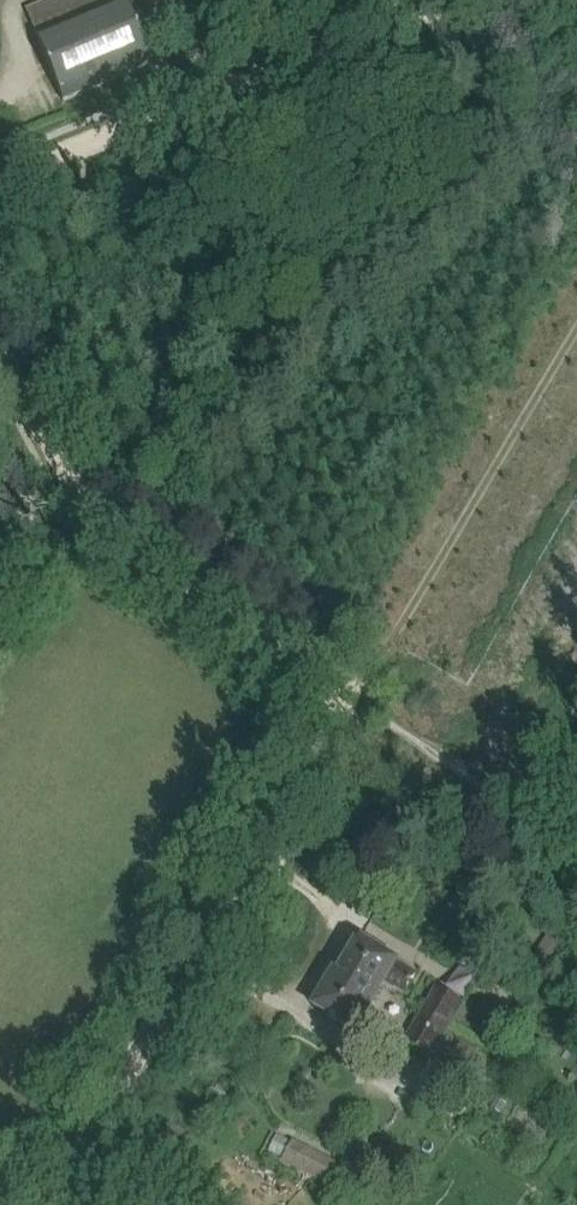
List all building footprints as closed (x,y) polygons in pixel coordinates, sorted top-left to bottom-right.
[(143,42),(125,0),(51,0),(25,11),(36,35),(54,79),(63,101),(152,64),(143,42)] [(339,974),(376,996),(381,988),(391,994),(395,987),(407,994),(417,976),(379,953),(359,941),(339,974)] [(376,996),(339,974),(335,971),(314,1007),(355,1032),(376,996)] [(479,1052),(447,1031),(463,1007),(437,989),(402,1042),(428,1060),(430,1057),(464,1078),(479,1052)] [(277,1134),(268,1152),(282,1159),(281,1161),(329,1187),(341,1165),(292,1139),(291,1142),(277,1134)]
